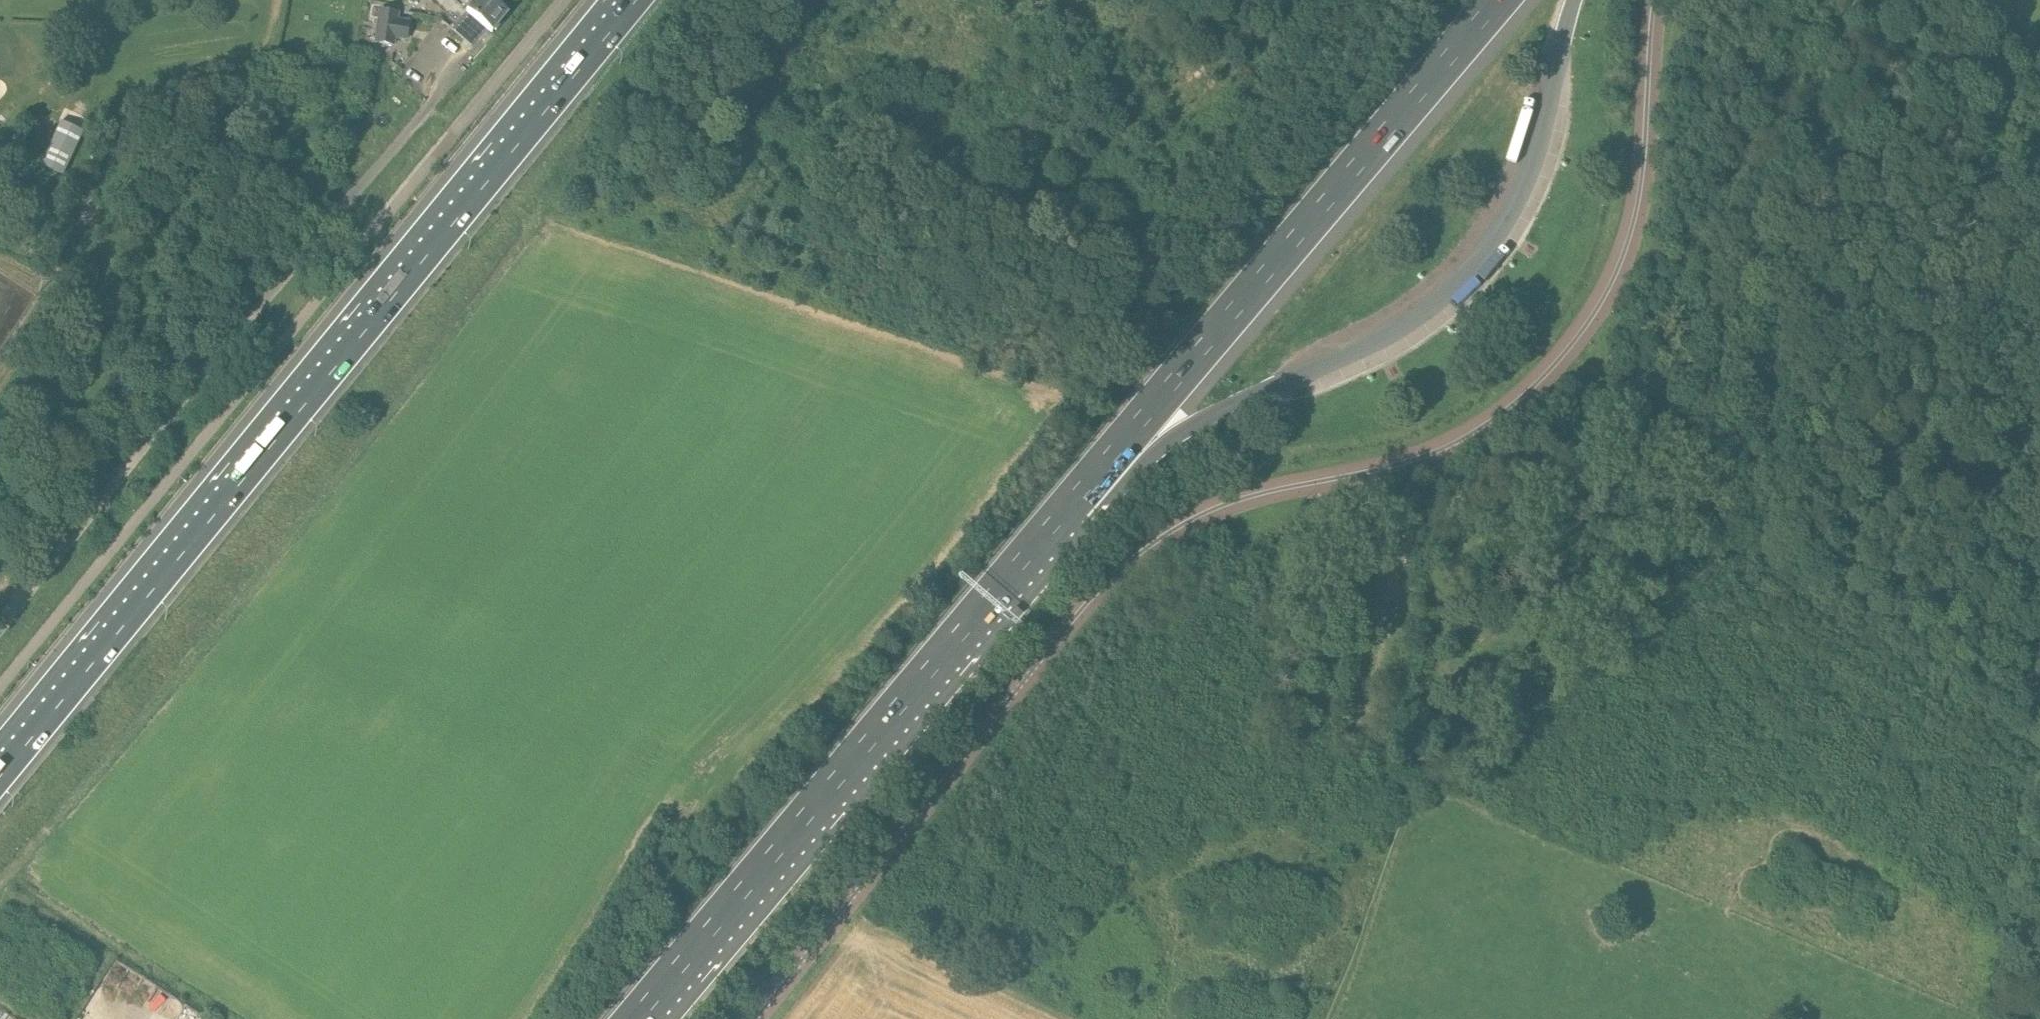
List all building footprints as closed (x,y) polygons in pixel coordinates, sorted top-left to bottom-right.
[(502,24),(500,22),(507,13),(492,0),(471,0),(475,4),(452,29),(473,48),(488,30),(492,33),(494,30),(496,31),(502,24)] [(402,56),(408,6),(371,1),(365,52),(402,56)] [(61,122),(41,165),(64,176),(84,132),(61,122)]
